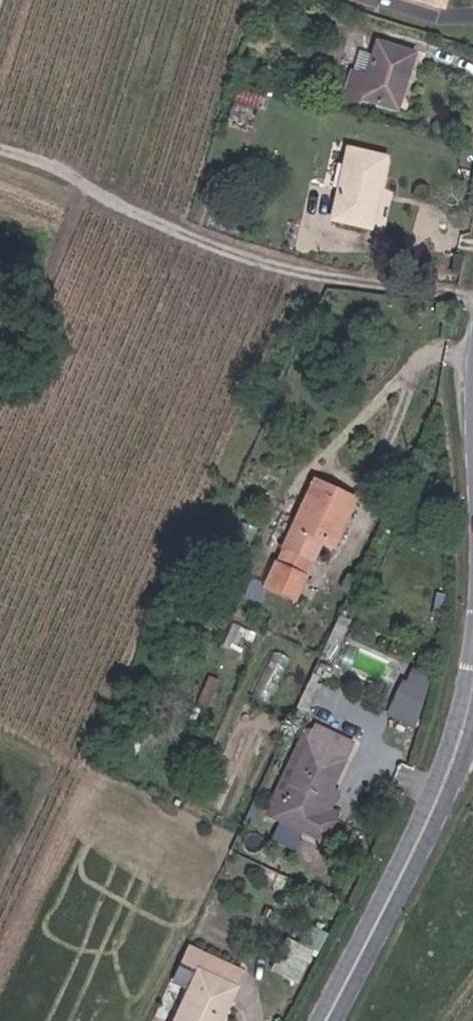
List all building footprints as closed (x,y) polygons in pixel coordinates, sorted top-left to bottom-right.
[(412,27),(421,0),(322,0),(318,14),(344,21),(350,5),(412,27)] [(333,114),(368,126),(386,69),(351,58),(342,87),(327,83),(320,104),(334,109),(333,114)] [(307,231),(342,241),(360,172),(326,160),(307,231)] [(262,571),(284,581),(314,515),(292,505),(262,571)] [(298,565),(312,570),(334,525),(314,515),(284,581),(288,583),(298,565)] [(240,608),(244,610),(255,586),(253,584),(240,608)] [(265,621),(276,597),(255,586),(244,610),(265,621)] [(265,621),(270,624),(282,600),(276,597),(265,621)] [(378,676),(383,662),(350,649),(345,664),(378,676)] [(405,669),(392,717),(419,725),(433,677),(405,669)] [(302,829),(313,805),(336,757),(297,739),(264,812),(302,829)] [(318,834),(315,833),(324,810),(313,805),(302,829),(264,812),(258,825),(312,847),(318,834)] [(223,995),(231,976),(175,949),(166,969),(182,976),(223,995)] [(223,995),(182,976),(161,1020),(211,1020),(223,995)]
